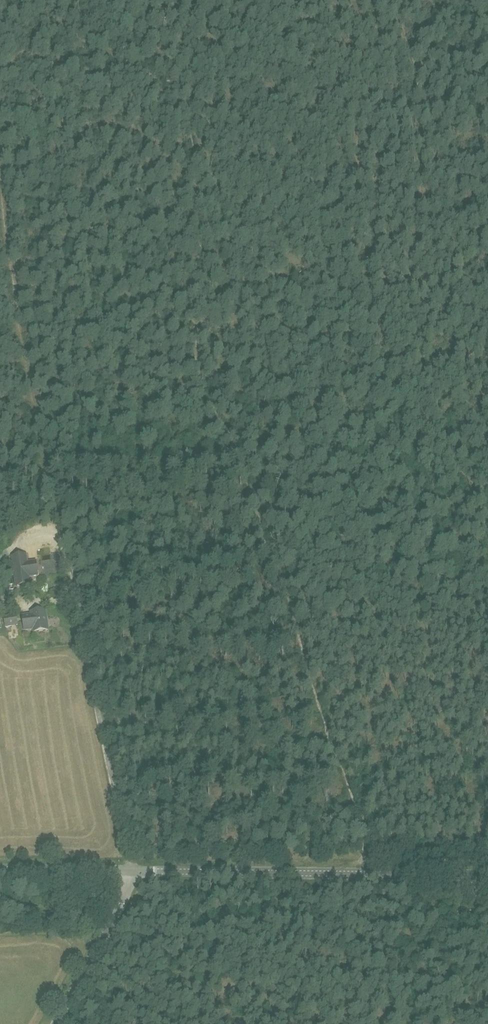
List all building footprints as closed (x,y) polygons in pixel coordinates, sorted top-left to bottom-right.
[(27,563),(26,555),(12,557),(16,586),(30,585),(29,577),(38,575),(36,561),(27,563)] [(44,567),(44,581),(58,581),(58,567),(44,567)] [(1,590),(0,591),(0,604),(7,603),(7,602),(10,601),(8,592),(5,593),(5,592),(1,593),(1,590)] [(48,630),(46,610),(31,612),(32,615),(23,616),(24,630),(34,629),(34,632),(48,630)] [(23,629),(22,620),(9,622),(11,631),(23,629)]
